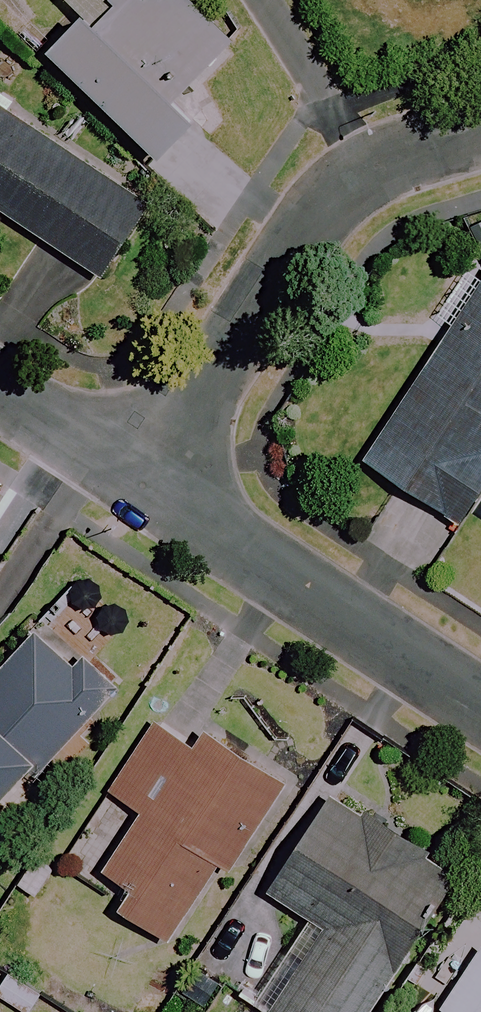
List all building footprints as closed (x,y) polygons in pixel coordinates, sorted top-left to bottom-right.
[(190,0),(71,0),(90,18),(56,54),(163,157),(201,117),(182,98),(235,44),(190,0)] [(0,107),(0,207),(107,279),(154,211),(0,107)] [(359,460),(455,523),(480,484),(480,275),(359,460)] [(53,784),(98,739),(86,727),(110,703),(78,671),(41,635),(0,677),(0,809),(39,770),(53,784)] [(195,752),(155,725),(113,790),(147,812),(109,870),(137,888),(124,907),(170,937),(221,859),(231,866),(285,784),(207,733),(195,752)] [(340,795),(277,895),(311,916),(292,945),(310,956),(276,1011),(369,1011),(458,868),(340,795)] [(443,1007),(451,1011),(480,1011),(480,949),(443,1007)] [(23,1011),(29,1011),(45,987),(0,959),(0,998),(23,1011)]
